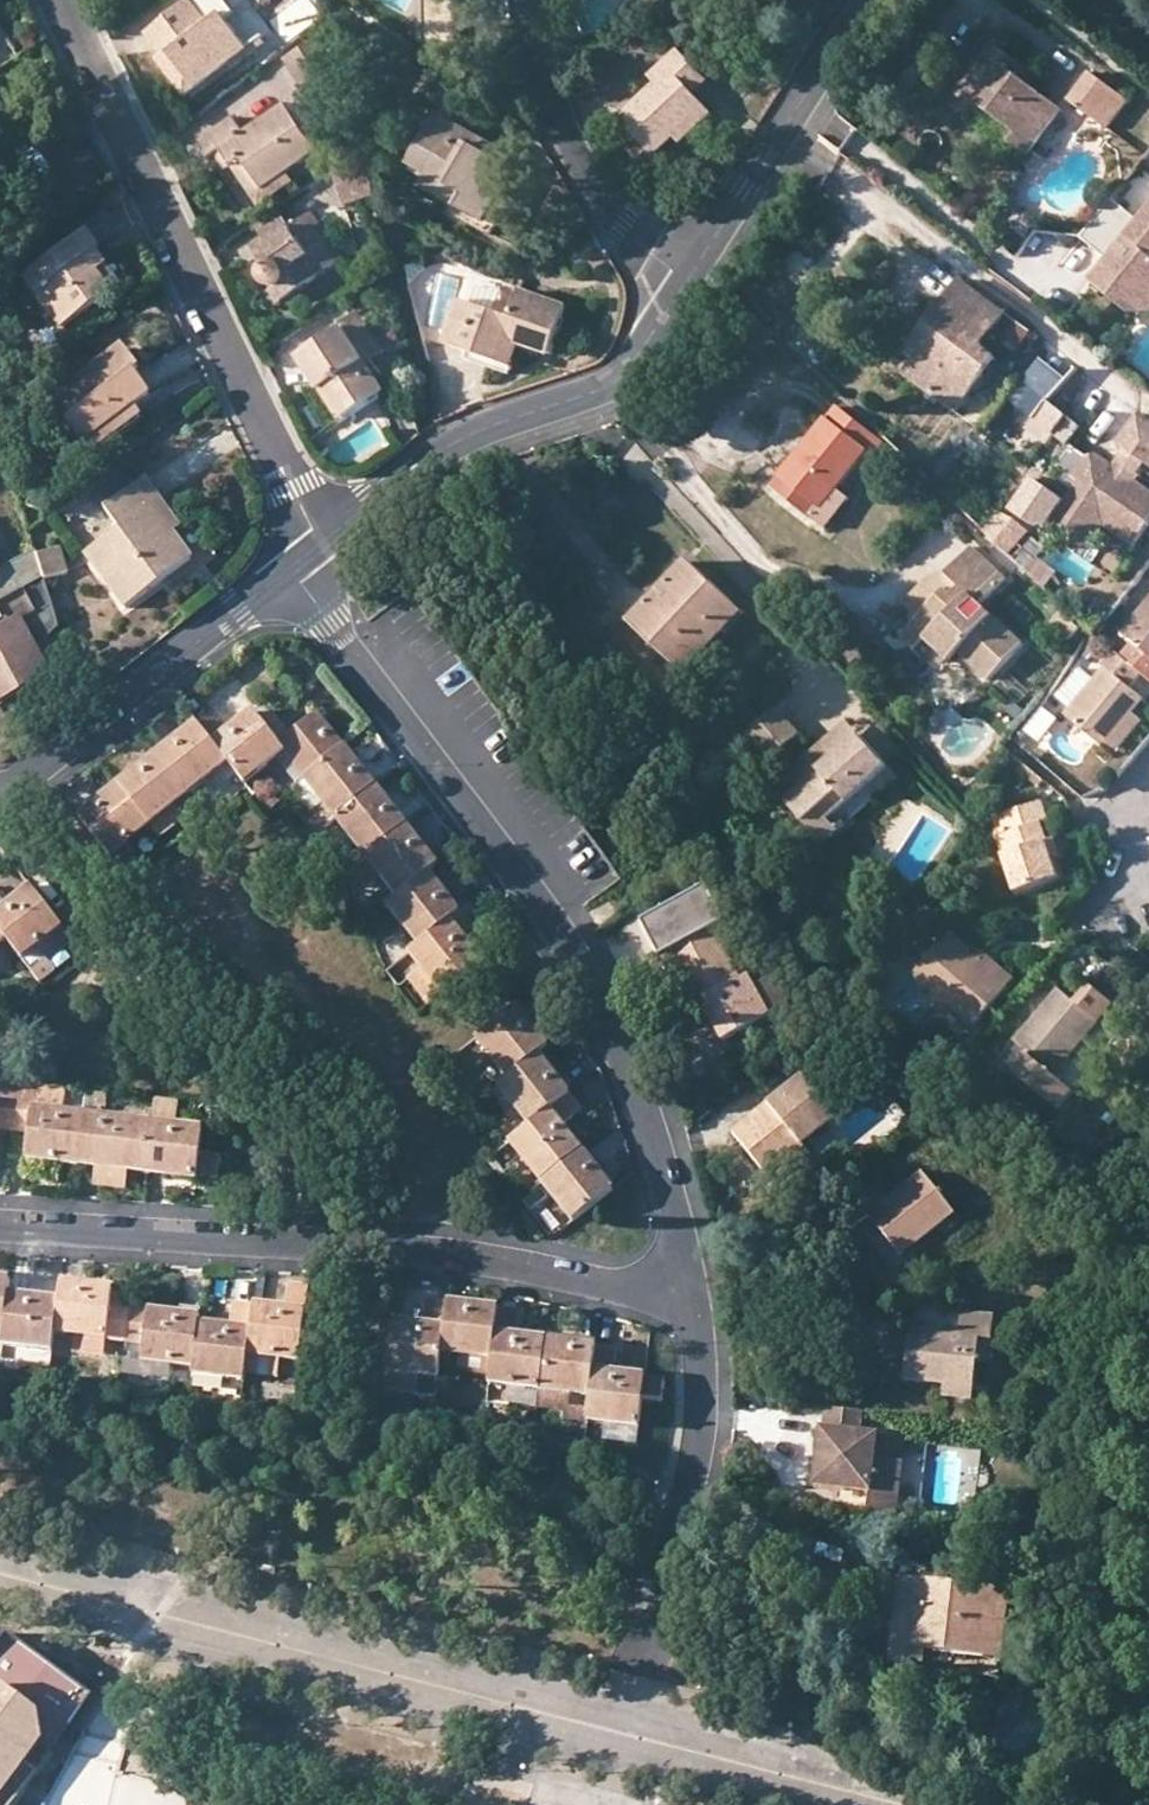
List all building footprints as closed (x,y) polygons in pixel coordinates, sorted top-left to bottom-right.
[(165,58),(172,53),(199,88),(273,33),(249,1),(227,18),(214,0),(196,0),(148,36),(165,58)] [(324,40),(288,61),(304,88),(340,66),(324,40)] [(995,46),(963,90),(981,102),(1020,132),(1013,142),(1031,156),(1064,110),(1028,84),(1019,77),(1026,68),(995,46)] [(679,52),(665,65),(674,74),(662,86),(625,120),(659,156),(676,140),(667,130),(675,123),(699,101),(694,95),(707,83),(679,52)] [(192,93),(199,88),(172,53),(165,58),(192,93)] [(653,76),(662,86),(674,74),(665,65),(653,76)] [(1035,75),(1026,68),(1019,77),(1028,84),(1035,75)] [(1093,73),(1071,102),(1110,131),(1132,101),(1093,73)] [(971,114),(981,102),(963,90),(955,101),(971,114)] [(715,118),(699,101),(675,123),(691,140),(715,118)] [(212,159),(216,156),(223,152),(234,168),(245,161),(265,190),(290,173),(320,152),(287,105),(246,134),(235,119),(201,143),(212,159)] [(413,166),(431,176),(469,198),(462,209),(488,224),(517,172),(505,165),(510,155),(441,117),(413,166)] [(691,140),(675,123),(667,130),(676,140),(683,147),(691,140)] [(227,173),(234,168),(223,152),(216,156),(227,173)] [(297,183),(290,173),(265,190),(245,161),(234,168),(262,208),(297,183)] [(1148,192),(1148,175),(1142,170),(1121,196),(1136,208),(1148,192)] [(372,173),(338,186),(346,207),(377,198),(372,173)] [(424,188),(462,209),(469,198),(431,176),(424,188)] [(1142,221),(1116,200),(1085,239),(1111,259),(1094,281),(1119,302),(1128,290),(1148,291),(1148,212),(1142,221)] [(258,250),(268,266),(263,270),(262,278),(266,287),(272,288),(280,289),(285,303),(345,262),(313,214),(258,250)] [(87,231),(82,235),(95,253),(101,249),(87,231)] [(110,294),(97,276),(85,260),(95,253),(82,235),(23,278),(62,330),(110,294)] [(107,268),(95,253),(85,260),(97,276),(107,268)] [(907,375),(943,401),(984,347),(1007,317),(962,282),(912,349),(922,357),(907,375)] [(1128,290),(1119,302),(1134,313),(1148,312),(1148,291),(1128,290)] [(514,317),(463,300),(449,346),(515,367),(522,345),(555,356),(570,307),(522,292),(514,317)] [(344,323),(348,329),(370,364),(387,353),(361,313),(344,323)] [(389,393),(370,364),(348,329),(301,359),(323,393),(328,390),(348,420),(389,393)] [(1001,359),(984,347),(943,401),(959,414),(1001,359)] [(122,349),(58,397),(75,419),(68,424),(92,456),(141,419),(134,410),(150,399),(133,376),(139,371),(122,349)] [(1056,437),(1068,446),(1083,427),(1050,401),(1035,420),(1056,437)] [(774,491),(813,520),(838,489),(865,452),(873,459),(886,440),(839,407),(774,491)] [(1108,525),(1139,546),(1148,532),(1148,490),(1138,483),(1148,467),(1148,421),(1142,417),(1121,447),(1128,451),(1117,468),(1098,455),(1090,457),(1075,479),(1082,483),(1076,492),(1071,500),(1053,527),(1074,541),(1084,525),(1108,525)] [(1050,445),(1056,437),(1035,420),(1029,428),(1050,445)] [(1090,457),(1075,448),(1060,471),(1069,476),(1064,484),(1076,492),(1082,483),(1075,479),(1090,457)] [(193,561),(175,535),(153,506),(161,500),(146,480),(106,509),(121,530),(87,555),(127,609),(193,561)] [(1053,527),(1071,500),(1041,480),(1019,513),(1043,529),(1053,527)] [(853,499),(838,489),(813,520),(829,532),(853,499)] [(182,530),(161,500),(153,506),(175,535),(182,530)] [(1034,533),(1020,522),(1002,544),(1014,556),(1034,533)] [(1090,552),(1108,525),(1084,525),(1074,541),(1090,552)] [(975,547),(950,573),(965,588),(957,597),(950,591),(924,618),(939,632),(930,640),(932,642),(954,663),(963,655),(991,683),(1027,648),(991,612),(979,626),(967,614),(979,602),(985,607),(1011,581),(975,547)] [(59,549),(38,556),(45,579),(46,581),(67,574),(59,549)] [(45,579),(38,556),(37,552),(0,572),(0,603),(45,579)] [(691,675),(711,653),(699,642),(734,604),(691,564),(636,623),(691,675)] [(965,588),(950,573),(936,577),(910,605),(924,618),(950,591),(957,597),(965,588)] [(0,603),(0,613),(8,627),(0,631),(0,706),(51,679),(32,644),(61,627),(46,581),(45,579),(0,603)] [(1125,658),(1144,675),(1148,679),(1148,603),(1123,633),(1136,645),(1125,658)] [(746,615),(734,604),(699,642),(711,653),(746,615)] [(1081,628),(1064,612),(1053,624),(1072,641),(1081,628)] [(939,632),(924,618),(907,636),(922,651),(932,642),(930,640),(939,632)] [(1007,672),(1028,693),(1061,659),(1040,638),(1007,672)] [(1125,658),(1116,651),(1103,666),(1108,670),(1068,717),(1105,749),(1136,714),(1146,702),(1131,690),(1144,675),(1125,658)] [(1054,706),(1048,701),(1025,728),(1030,733),(1054,706)] [(804,735),(780,708),(751,734),(775,761),(804,735)] [(199,724),(231,764),(247,785),(286,754),(307,779),(347,748),(320,713),(280,744),(256,712),(232,731),(217,710),(199,724)] [(1146,722),(1136,714),(1105,749),(1116,758),(1146,722)] [(853,723),(828,745),(842,760),(867,738),(853,723)] [(199,724),(159,755),(190,795),(231,764),(199,724)] [(790,801),(809,822),(823,810),(831,819),(891,765),(867,738),(842,760),(828,745),(792,777),(803,789),(790,801)] [(325,829),(338,819),(378,787),(347,748),(307,779),(325,803),(312,813),(303,820),(316,836),(325,829)] [(174,807),(183,819),(200,807),(190,795),(159,755),(119,786),(150,826),(174,807)] [(1042,788),(1046,782),(1017,758),(1013,763),(1042,788)] [(225,803),(244,783),(229,769),(210,789),(225,803)] [(294,789),(312,813),(325,803),(307,779),(294,789)] [(150,826),(119,786),(80,816),(112,855),(150,826)] [(378,787),(338,819),(369,857),(408,826),(378,787)] [(1062,877),(1055,860),(1049,841),(1042,822),(1050,820),(1045,801),(1002,815),(1008,834),(999,837),(1018,893),(1062,877)] [(185,822),(183,819),(174,807),(150,826),(161,840),(185,822)] [(840,830),(831,819),(823,810),(809,822),(827,842),(840,830)] [(408,826),(369,857),(385,877),(401,897),(429,874),(440,866),(408,826)] [(1057,837),(1049,841),(1055,860),(1064,856),(1057,837)] [(372,887),(385,877),(369,857),(356,867),(372,887)] [(429,874),(401,897),(391,904),(422,944),(460,914),(429,874)] [(64,927),(32,886),(7,906),(0,897),(0,929),(7,939),(24,960),(40,947),(64,927)] [(697,991),(703,1003),(725,1043),(770,1020),(748,979),(743,982),(715,932),(727,926),(709,892),(645,926),(666,967),(673,963),(678,974),(689,995),(697,991)] [(422,969),(443,996),(484,963),(463,938),(485,921),(472,905),(460,914),(422,944),(410,954),(422,969)] [(76,942),(64,927),(40,947),(52,962),(76,942)] [(978,1027),(1011,988),(979,960),(950,935),(916,975),(978,1027)] [(986,951),(979,960),(1011,988),(1018,979),(986,951)] [(666,967),(678,974),(673,963),(666,967)] [(430,1006),(443,996),(422,969),(409,979),(430,1006)] [(1079,1005),(1062,990),(1018,1042),(1033,1055),(1017,1073),(1063,1112),(1079,1092),(1057,1074),(1114,1008),(1092,989),(1079,1005)] [(696,1007),(703,1003),(697,991),(689,995),(696,1007)] [(549,1047),(518,1008),(479,1039),(510,1079),(540,1055),(549,1047)] [(571,1095),(540,1055),(510,1079),(500,1086),(532,1126),(571,1095)] [(771,1180),(808,1150),(804,1145),(837,1120),(803,1078),(734,1133),(771,1180)] [(13,1125),(19,1082),(0,1079),(0,1124),(13,1125)] [(32,1128),(31,1136),(27,1158),(79,1165),(85,1114),(64,1112),(67,1088),(19,1082),(13,1125),(32,1128)] [(584,1112),(571,1095),(532,1126),(511,1142),(543,1182),(584,1150),(565,1127),(584,1112)] [(157,1099),(155,1123),(149,1174),(197,1180),(198,1176),(220,1178),(223,1156),(200,1154),(203,1129),(178,1126),(181,1102),(157,1099)] [(149,1174),(155,1123),(85,1114),(79,1165),(97,1167),(129,1172),(149,1174)] [(13,1125),(0,1124),(0,1132),(12,1133),(13,1125)] [(13,1125),(12,1133),(31,1136),(32,1128),(13,1125)] [(615,1190),(584,1150),(543,1182),(575,1221),(615,1190)] [(815,1160),(808,1150),(771,1180),(778,1189),(815,1160)] [(126,1189),(129,1172),(97,1167),(94,1185),(126,1189)] [(876,1188),(850,1207),(862,1222),(871,1215),(902,1255),(955,1214),(925,1174),(887,1202),(876,1188)] [(11,1295),(12,1281),(0,1280),(0,1331),(6,1331),(11,1295)] [(60,1302),(54,1351),(73,1354),(75,1336),(109,1340),(127,1342),(131,1309),(112,1307),(115,1290),(62,1283),(60,1302)] [(250,1357),(283,1361),(302,1364),(311,1286),(291,1283),(288,1309),(256,1305),(250,1357)] [(60,1302),(11,1295),(6,1331),(5,1345),(54,1351),(60,1302)] [(387,1373),(422,1378),(439,1380),(443,1353),(450,1304),(427,1301),(423,1325),(393,1321),(387,1373)] [(248,1376),(250,1357),(256,1305),(236,1302),(234,1329),(200,1325),(195,1369),(194,1376),(247,1382),(248,1376)] [(463,1356),(494,1360),(501,1310),(450,1304),(443,1353),(463,1356)] [(195,1369),(200,1325),(201,1317),(131,1309),(127,1342),(147,1344),(145,1363),(195,1369)] [(494,1360),(492,1378),(491,1386),(543,1393),(550,1340),(519,1336),(522,1313),(501,1310),(494,1360)] [(946,1384),(975,1387),(980,1338),(993,1339),(995,1316),(963,1314),(960,1335),(912,1330),(907,1379),(946,1384)] [(109,1340),(75,1336),(73,1354),(107,1358),(109,1340)] [(543,1393),(573,1397),(592,1399),(599,1346),(550,1340),(543,1393)] [(608,1425),(640,1429),(644,1400),(647,1378),(647,1377),(615,1373),(618,1349),(599,1346),(592,1399),(589,1423),(608,1425)] [(460,1374),(492,1378),(494,1360),(463,1356),(460,1374)] [(282,1380),(283,1361),(250,1357),(248,1376),(282,1380)] [(420,1396),(422,1378),(387,1373),(385,1392),(420,1396)] [(668,1381),(647,1378),(644,1400),(666,1403),(668,1381)] [(973,1401),(975,1387),(946,1384),(944,1397),(973,1401)] [(572,1409),(573,1397),(543,1393),(541,1405),(572,1409)] [(864,1414),(828,1410),(826,1432),(822,1432),(816,1489),(848,1492),(849,1483),(869,1486),(873,1490),(872,1495),(870,1513),(899,1516),(905,1463),(878,1460),(880,1438),(862,1436),(864,1414)] [(638,1446),(640,1429),(608,1425),(606,1442),(638,1446)] [(907,1441),(880,1438),(878,1460),(905,1463),(907,1441)] [(848,1492),(872,1495),(873,1490),(869,1486),(849,1483),(848,1492)] [(927,1652),(1002,1661),(1010,1595),(939,1587),(941,1570),(904,1565),(892,1667),(925,1671),(927,1652)] [(1000,1680),(1002,1661),(927,1652),(925,1671),(892,1667),(890,1685),(961,1694),(963,1676),(1000,1680)] [(45,1743),(40,1711),(7,1689),(0,1690),(0,1803),(45,1743)]
